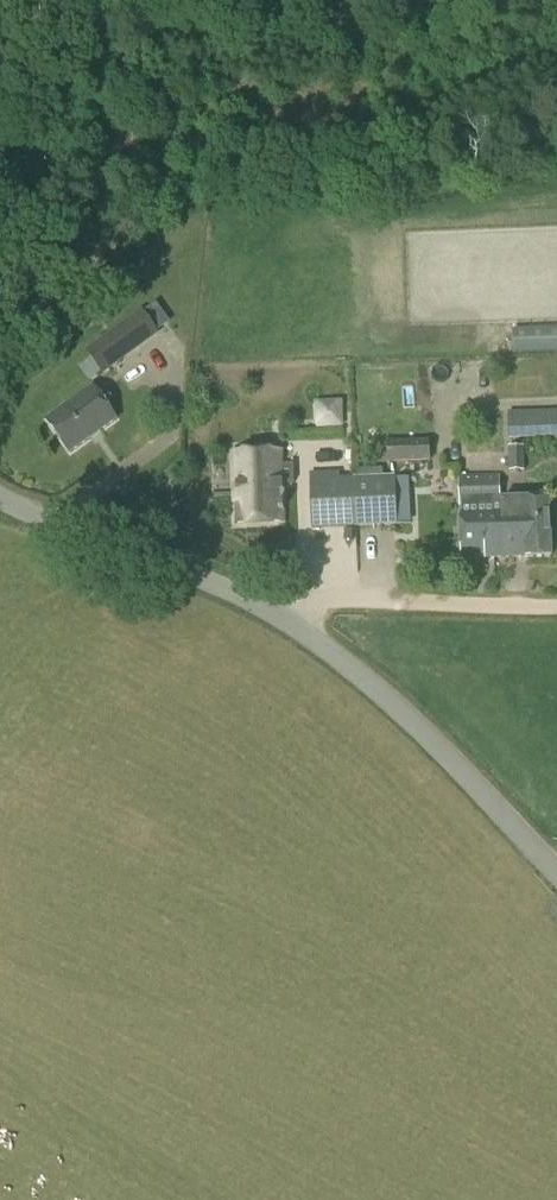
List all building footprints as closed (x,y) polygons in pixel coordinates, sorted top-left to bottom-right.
[(103,376),(160,334),(141,310),(85,351),(103,376)] [(512,330),(513,353),(556,352),(556,328),(512,330)] [(73,452),(118,420),(96,389),(51,421),(73,452)] [(316,428),(344,427),(343,399),(314,400),(316,428)] [(556,437),(556,410),(508,412),(509,439),(556,437)] [(388,463),(431,462),(430,440),(387,441),(388,463)] [(510,446),(509,469),(524,470),(525,447),(510,446)] [(282,466),(281,455),(234,456),(235,498),(248,497),(249,522),(282,522),(282,512),(283,512),(283,505),(282,505),(282,490),(282,484),(294,484),(294,465),(282,466)] [(311,529),(397,525),(394,477),(309,481),(311,529)] [(503,503),(503,479),(462,480),(464,560),(553,558),(551,501),(503,503)]
